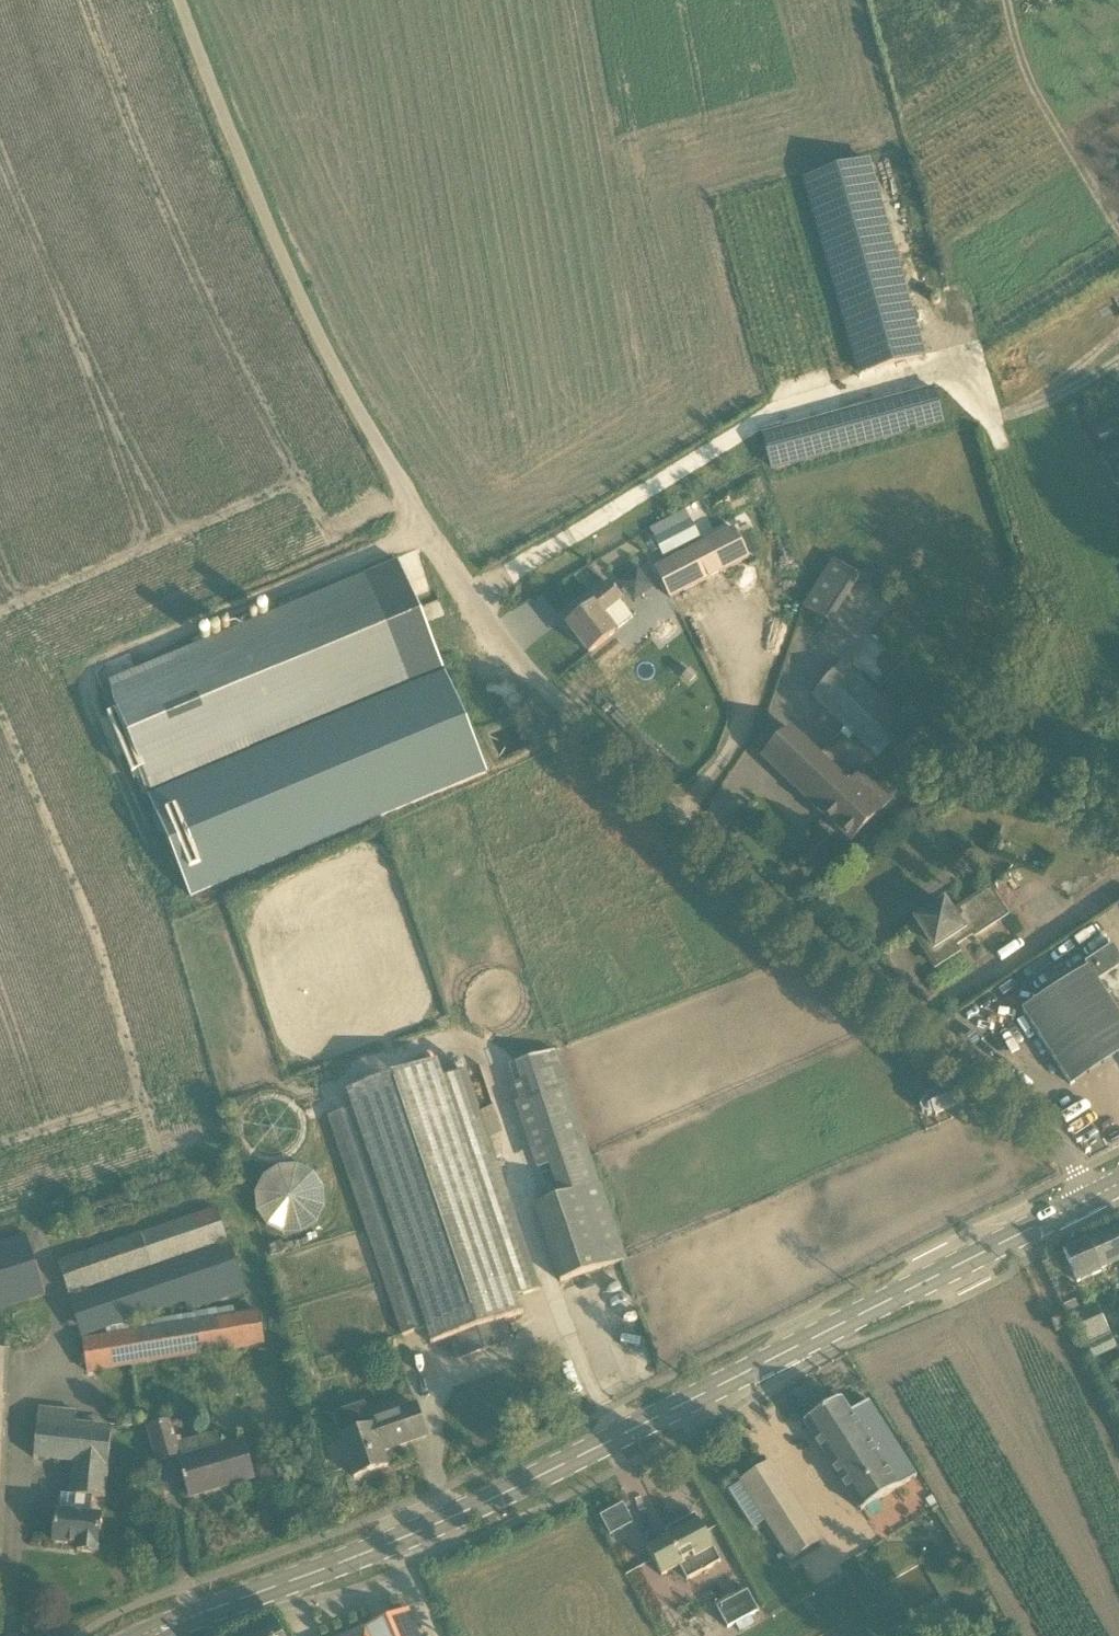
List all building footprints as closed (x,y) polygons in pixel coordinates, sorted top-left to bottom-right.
[(922,356),(867,162),(806,179),(860,374),(922,356)] [(772,469),(940,423),(931,389),(758,437),(759,443),(764,441),(772,469)] [(649,529),(654,539),(663,556),(700,537),(691,520),(686,510),(649,529)] [(670,597),(748,557),(733,528),(655,568),(670,597)] [(856,573),(833,558),(803,605),(826,620),(856,573)] [(191,898),(487,775),(398,562),(109,682),(154,788),(146,791),(191,898)] [(586,601),(592,608),(567,628),(589,654),(613,635),(612,634),(633,617),(620,601),(621,600),(608,584),(586,601)] [(809,695),(871,754),(903,721),(842,661),(809,695)] [(880,812),(849,783),(790,729),(763,758),(852,842),(880,812)] [(990,890),(958,910),(962,916),(955,920),(944,905),(916,923),(919,928),(913,932),(935,967),(958,953),(953,946),(973,933),(975,936),(1006,916),(990,890)] [(1104,1064),(1118,1055),(1118,1016),(1118,1015),(1118,956),(1113,947),(1085,965),(1088,971),(1023,1013),(1071,1086),(1104,1064)] [(432,1345),(450,1339),(457,1360),(511,1341),(504,1320),(522,1314),(516,1298),(540,1290),(466,1070),(442,1078),(436,1062),(347,1092),(352,1109),(328,1117),(403,1336),(427,1328),(432,1345)] [(559,1197),(534,1205),(553,1262),(560,1282),(597,1270),(625,1261),(618,1240),(566,1084),(526,1098),(549,1167),(559,1197)] [(955,1090),(953,1085),(927,1097),(927,1099),(923,1102),(921,1108),(923,1113),(928,1115),(933,1113),(935,1115),(961,1103),(959,1098),(961,1097),(958,1089),(955,1090)] [(328,1168),(262,1166),(261,1230),(326,1232),(328,1168)] [(69,1299),(227,1243),(215,1207),(57,1263),(69,1299)] [(1078,1284),(1100,1273),(1100,1271),(1118,1262),(1118,1226),(1063,1251),(1078,1284)] [(26,1235),(0,1243),(0,1309),(45,1295),(26,1235)] [(71,1302),(84,1339),(190,1301),(193,1311),(245,1292),(229,1246),(71,1302)] [(1101,1300),(1095,1302),(1072,1313),(1087,1346),(1086,1346),(1092,1360),(1116,1349),(1102,1317),(1108,1314),(1101,1300)] [(633,1309),(586,1329),(594,1348),(642,1328),(633,1309)] [(81,1340),(87,1374),(264,1345),(259,1311),(81,1340)] [(1051,1322),(1056,1333),(1070,1326),(1065,1316),(1051,1322)] [(861,1512),(916,1476),(868,1401),(849,1413),(840,1399),(804,1423),(861,1512)] [(382,1452),(427,1437),(417,1406),(371,1421),(373,1428),(362,1432),(354,1407),(333,1414),(341,1439),(354,1478),(387,1467),(382,1452)] [(60,1513),(57,1513),(53,1543),(78,1546),(77,1552),(97,1554),(101,1518),(91,1517),(93,1499),(104,1501),(112,1433),(77,1429),(78,1413),(40,1408),(35,1458),(77,1463),(74,1497),(62,1496),(60,1513)] [(180,1454),(177,1444),(170,1418),(147,1425),(157,1461),(178,1455),(180,1454)] [(178,1455),(180,1462),(190,1498),(253,1480),(243,1443),(220,1450),(219,1447),(182,1458),(180,1454),(178,1455)] [(741,1482),(742,1483),(729,1491),(753,1528),(764,1521),(790,1561),(820,1542),(770,1464),(741,1482)] [(612,1535),(637,1523),(628,1504),(603,1516),(612,1535)] [(721,1563),(695,1515),(666,1531),(669,1536),(646,1548),(662,1577),(680,1567),(687,1581),(721,1563)] [(758,1611),(747,1591),(716,1608),(727,1628),(758,1611)] [(407,1610),(346,1635),(418,1635),(407,1610)] [(274,1620),(243,1635),(282,1635),(274,1620)]
